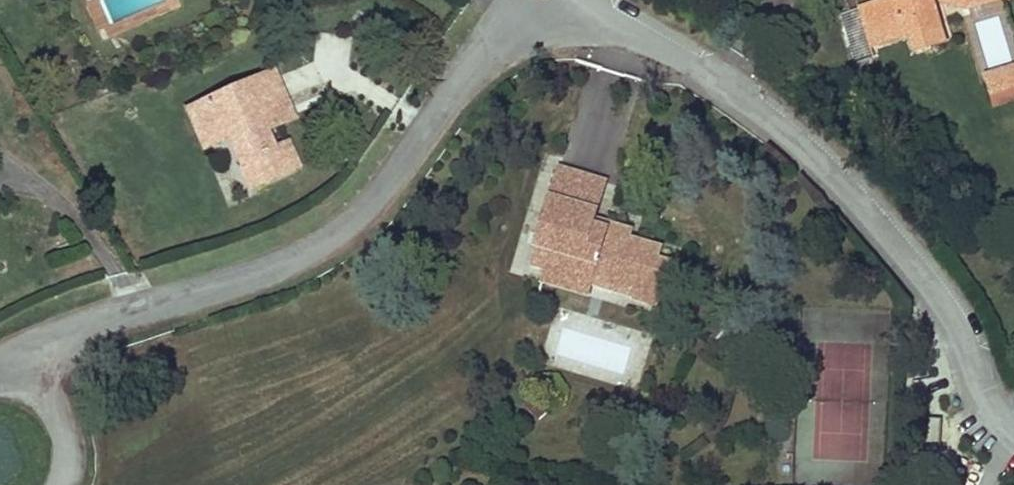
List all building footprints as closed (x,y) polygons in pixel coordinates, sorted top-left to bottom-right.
[(845,9),(861,57),(877,52),(875,43),(907,33),(913,51),(945,41),(932,1),(934,0),(872,0),(845,9)] [(972,56),(1008,56),(1008,15),(972,15),(972,56)] [(1013,73),(1013,61),(988,70),(992,81),(1013,73)] [(992,81),(999,99),(1013,94),(1013,73),(992,81)] [(278,138),(300,128),(293,113),(299,110),(286,81),(219,113),(236,149),(244,145),(268,194),(313,172),(303,151),(288,159),(278,138)] [(307,125),(299,110),(293,113),(300,128),(307,125)] [(236,149),(219,113),(203,121),(220,156),(236,149)] [(377,162),(364,154),(360,160),(372,169),(377,162)] [(606,172),(561,159),(543,219),(545,220),(539,241),(551,245),(547,260),(595,275),(598,265),(606,238),(624,243),(616,270),(638,277),(635,288),(662,296),(674,255),(660,251),(663,240),(626,229),(628,222),(610,216),(608,224),(592,219),(594,211),(606,172)] [(594,211),(592,219),(608,224),(610,216),(594,211)] [(598,265),(616,270),(624,243),(606,238),(598,265)] [(595,275),(547,260),(542,277),(590,292),(595,275)]
